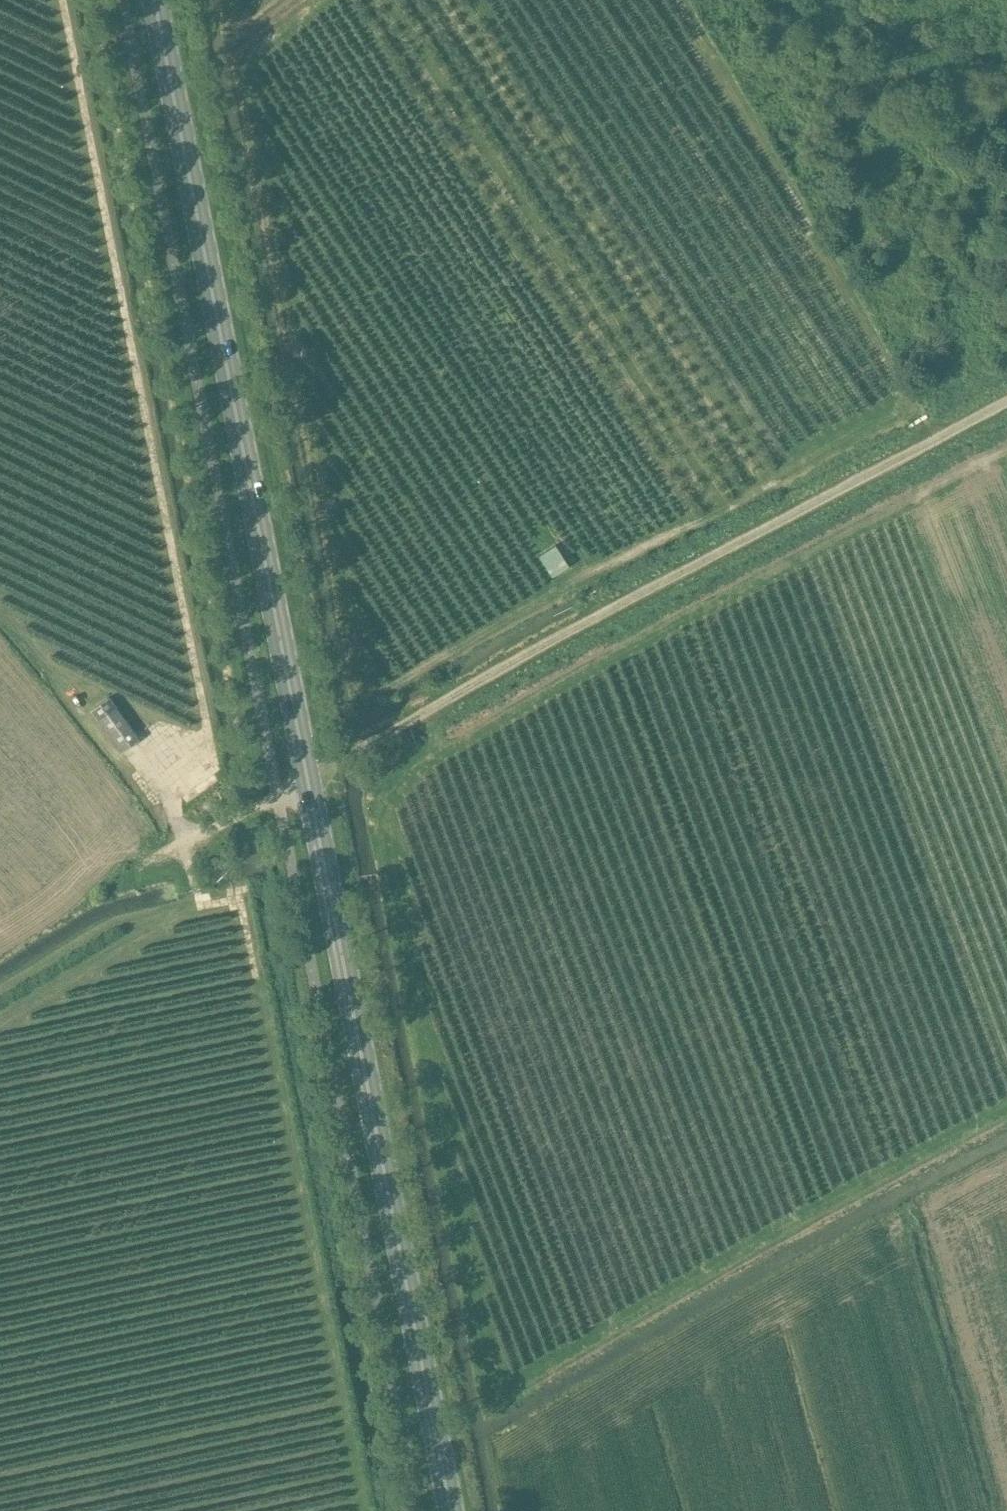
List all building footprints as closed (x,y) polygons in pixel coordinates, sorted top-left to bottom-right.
[(536,554),(550,575),(566,564),(553,543),(536,554)] [(123,751),(140,739),(115,706),(99,719),(123,751)]
